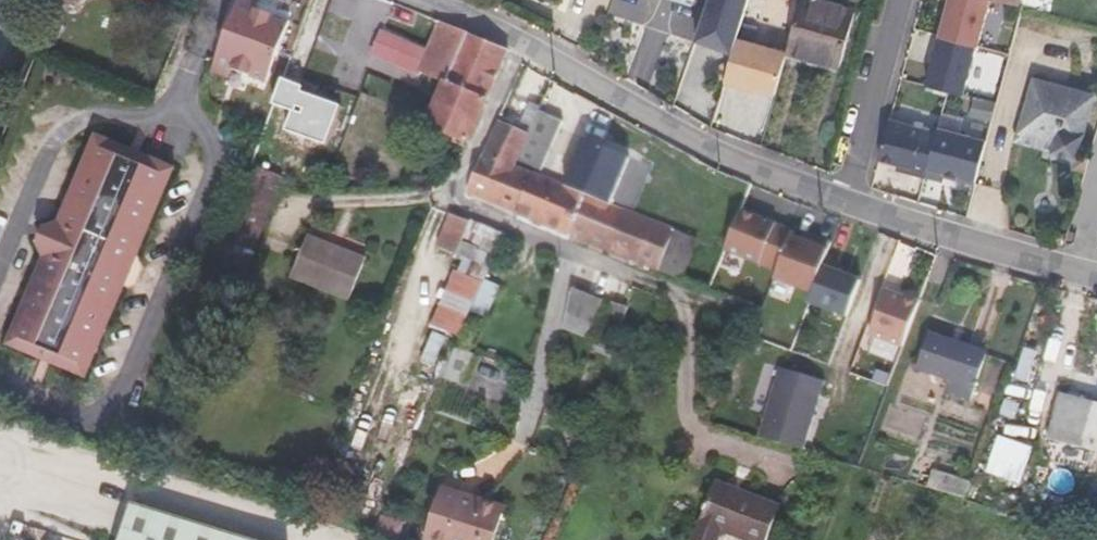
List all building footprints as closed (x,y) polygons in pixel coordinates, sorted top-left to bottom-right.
[(293,19),(242,0),(240,0),(218,61),(272,80),(293,19)] [(697,40),(731,52),(736,36),(748,0),(710,0),(697,40)] [(792,37),(787,52),(839,67),(859,0),(802,0),(792,37)] [(977,44),(979,45),(990,0),(949,0),(940,35),(977,44)] [(429,125),(467,142),(472,143),(511,50),(492,42),(470,34),(441,22),(429,51),(383,33),(374,56),(420,74),(421,72),(446,82),(429,125)] [(292,56),(271,116),(311,131),(331,75),(306,67),(308,60),(312,61),(319,41),(301,34),(292,56)] [(977,44),(940,35),(928,83),(964,92),(977,44)] [(731,52),(723,81),(739,86),(740,83),(752,86),(776,94),(787,52),(736,36),(731,52)] [(398,72),(358,56),(351,75),(390,90),(398,72)] [(1072,169),(1084,173),(1089,158),(1078,155),(1094,96),(1033,81),(1019,131),(1055,141),(1052,151),(1075,158),(1072,169)] [(556,182),(585,194),(604,201),(606,201),(618,171),(625,173),(635,149),(593,132),(581,163),(550,151),(563,121),(539,110),(528,135),(516,163),(558,178),(556,182)] [(938,131),(890,118),(879,157),(898,163),(911,166),(910,172),(925,176),(938,131)] [(528,135),(498,123),(470,191),(474,194),(517,212),(533,174),(515,166),(516,163),(528,135)] [(938,131),(925,176),(943,181),(945,176),(946,171),(959,175),(958,179),(975,184),(987,139),(939,126),(938,131)] [(132,160),(135,151),(98,138),(61,235),(76,228),(103,150),(132,160)] [(132,160),(103,150),(76,228),(61,235),(55,252),(62,267),(34,346),(97,368),(125,290),(139,283),(146,265),(139,250),(166,173),(142,164),(145,155),(135,151),(132,160)] [(178,167),(145,155),(142,164),(166,173),(139,250),(146,265),(178,167)] [(911,166),(898,163),(896,169),(910,172),(911,166)] [(213,278),(236,287),(240,289),(281,178),(255,167),(213,278)] [(533,174),(517,212),(516,215),(569,235),(585,194),(556,182),(533,174)] [(585,194),(569,235),(659,271),(675,229),(606,201),(604,201),(585,194)] [(725,250),(778,270),(791,235),(793,229),(740,209),(725,250)] [(495,256),(504,235),(504,233),(472,221),(470,221),(450,213),(438,247),(458,255),(463,245),(495,256)] [(675,229),(659,271),(683,281),(700,239),(675,229)] [(775,278),(813,292),(824,264),(832,241),(814,235),(811,242),(791,235),(778,270),(775,278)] [(365,258),(309,236),(292,277),(349,299),(365,258)] [(62,267),(55,252),(22,351),(102,380),(139,283),(125,290),(97,368),(34,346),(62,267)] [(840,269),(824,264),(813,292),(810,301),(848,315),(861,280),(839,272),(840,269)] [(605,297),(573,290),(565,330),(597,336),(605,297)] [(872,328),(905,339),(919,303),(885,291),(872,328)] [(628,300),(611,296),(606,323),(622,327),(628,300)] [(988,353),(930,333),(918,367),(976,386),(988,353)] [(775,381),(758,436),(802,450),(819,395),(775,381)] [(1061,391),(1049,439),(1096,451),(1096,401),(1061,391)] [(998,486),(1013,443),(998,438),(983,481),(998,486)] [(1024,448),(1013,443),(998,486),(1010,490),(1024,448)] [(934,470),(928,487),(964,498),(971,481),(934,470)] [(716,480),(692,539),(718,539),(722,531),(745,539),(767,539),(780,505),(716,480)] [(445,491),(429,539),(494,539),(504,509),(445,491)] [(130,503),(119,539),(248,539),(130,503)]
